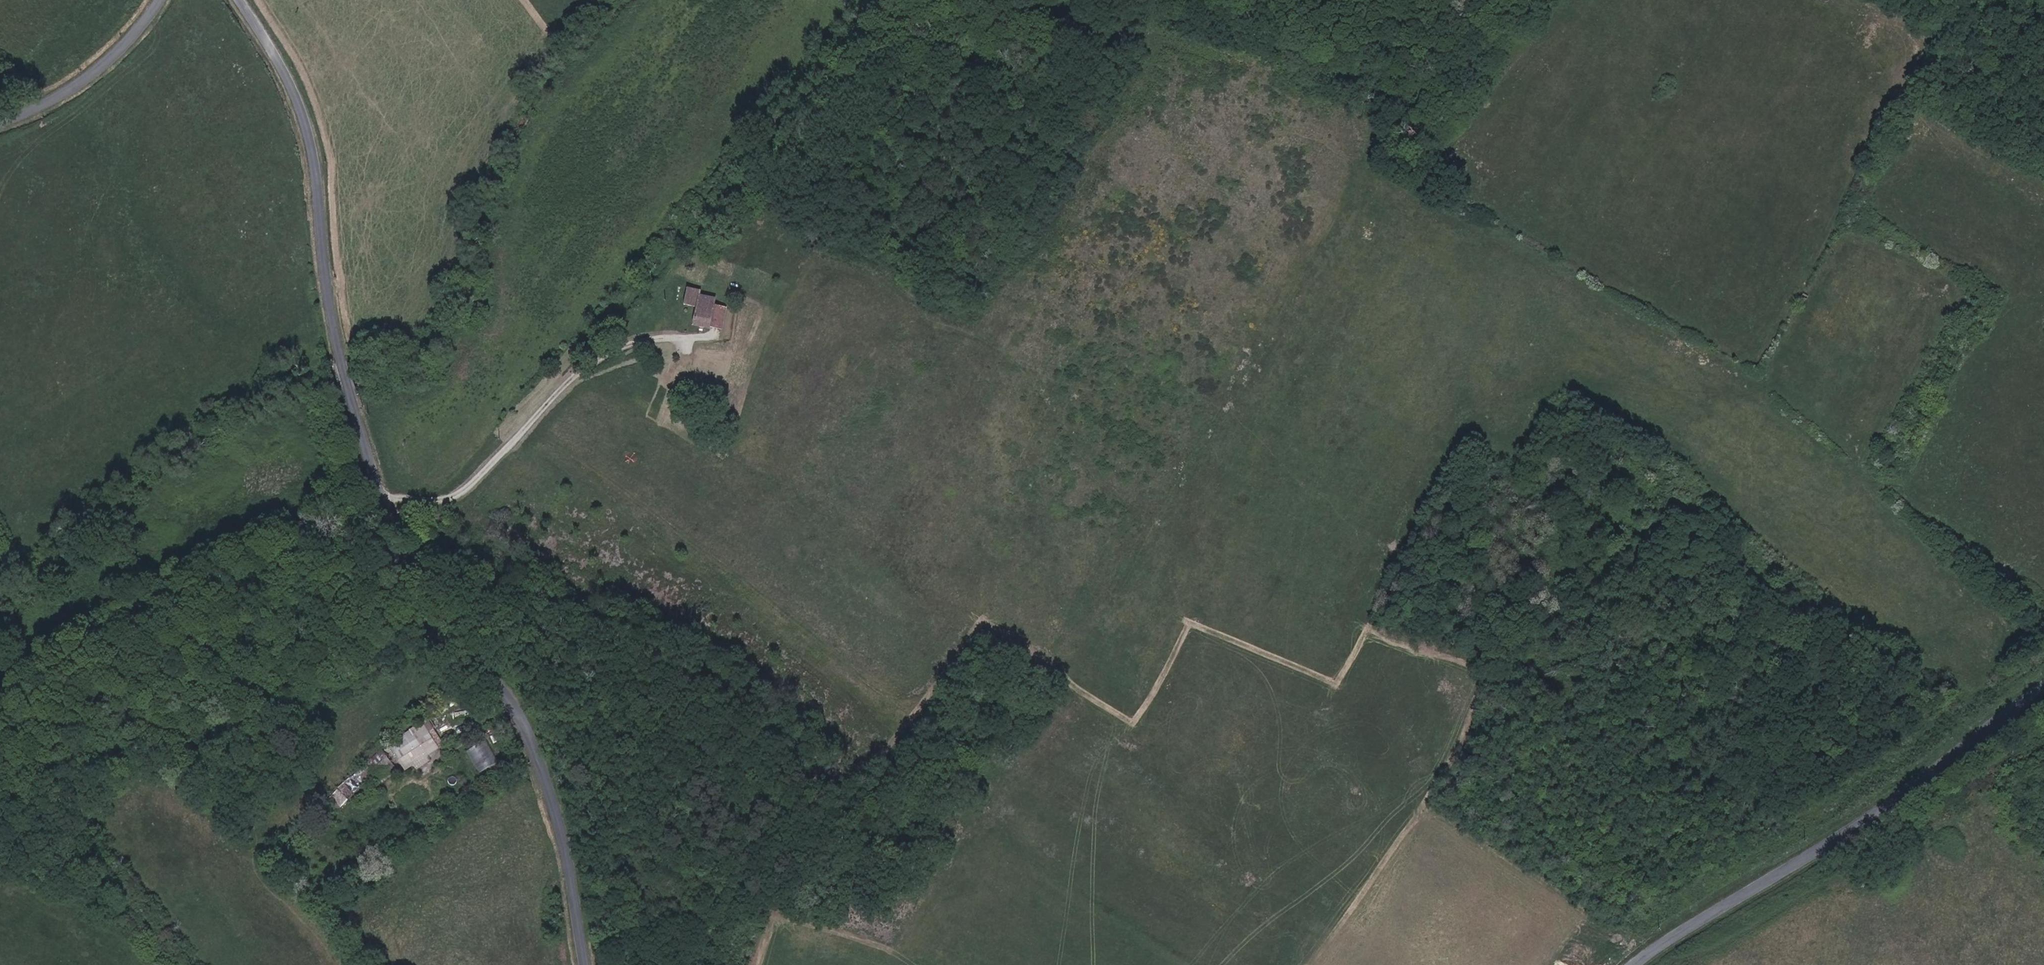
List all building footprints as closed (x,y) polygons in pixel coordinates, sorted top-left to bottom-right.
[(691,330),(707,333),(712,307),(714,293),(699,290),(698,298),(686,296),(683,313),(694,315),(691,330)] [(720,336),(725,310),(712,307),(707,333),(720,336)] [(418,755),(429,747),(421,735),(410,743),(418,755)] [(479,770),(498,762),(488,739),(469,747),(479,770)] [(378,762),(368,771),(374,777),(384,768),(378,762)] [(330,797),(340,807),(358,789),(348,779),(330,797)]
